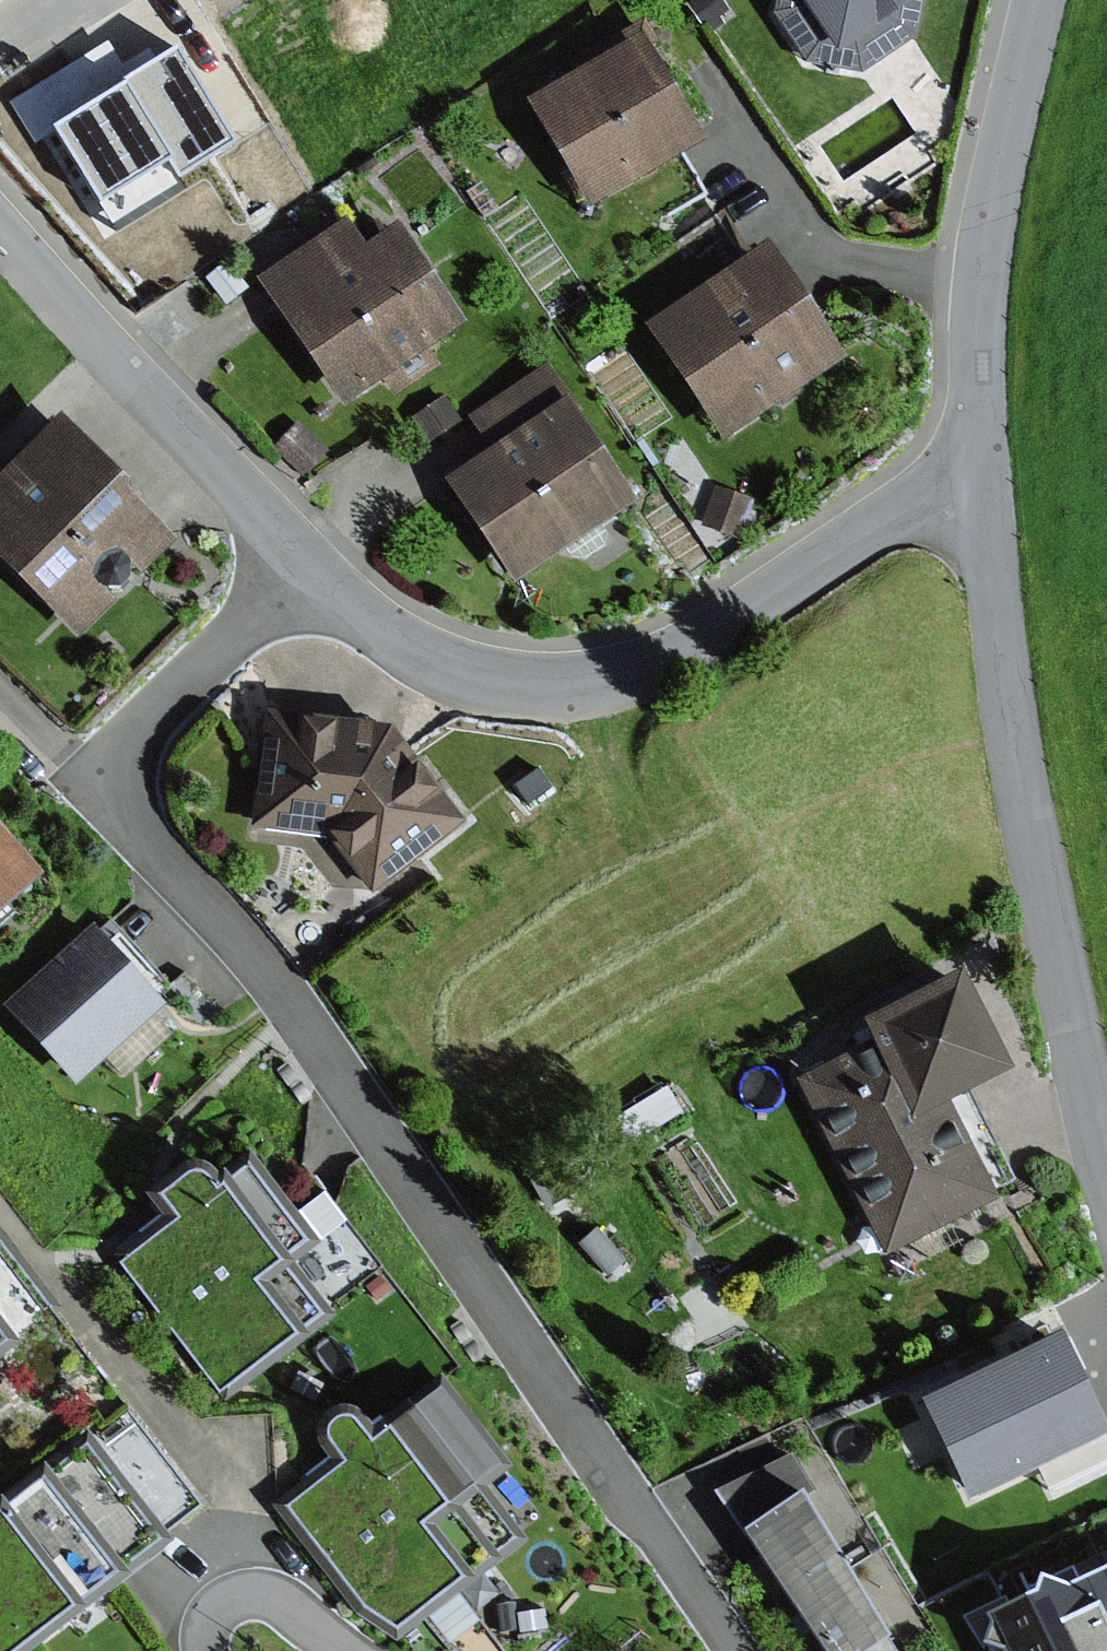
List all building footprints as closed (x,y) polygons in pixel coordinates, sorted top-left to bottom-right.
[(690,2),(711,34),(725,25),(720,17),(730,10),(723,0),(693,0),(690,2)] [(771,13),(805,64),(862,74),(916,38),(922,0),(774,0),(771,13)] [(642,36),(523,99),(580,206),(699,143),(642,36)] [(343,220),(254,279),(340,407),(464,324),(395,223),(361,246),(343,220)] [(769,246),(643,321),(715,440),(841,365),(769,246)] [(544,369),(467,419),(488,450),(441,480),(512,587),(635,507),(544,369)] [(441,398),(414,418),(434,444),(461,424),(441,398)] [(0,474),(0,562),(77,639),(169,543),(123,496),(123,484),(56,416),(0,474)] [(298,420),(272,446),(303,478),(330,452),(298,420)] [(757,501),(716,487),(702,526),(743,540),(757,501)] [(390,730),(262,710),(251,829),(327,838),(373,894),(460,824),(390,730)] [(537,762),(507,785),(526,809),(556,786),(537,762)] [(39,875),(0,833),(0,911),(39,875)] [(89,927),(2,1008),(75,1085),(162,1004),(89,927)] [(870,1043),(794,1081),(886,1264),(1004,1206),(951,1101),(1008,1073),(958,973),(860,1021),(870,1043)] [(178,1223),(125,1265),(219,1385),(312,1312),(271,1260),(295,1241),(242,1173),(214,1196),(198,1177),(190,1175),(159,1199),(178,1223)] [(57,1315),(0,1237),(0,1357),(57,1315)] [(1058,1338),(921,1403),(968,1503),(1037,1470),(1098,1441),(1106,1438),(1058,1338)] [(338,1465),(284,1507),(361,1608),(389,1630),(505,1538),(466,1488),(494,1465),(436,1393),(367,1448),(348,1424),(337,1421),(328,1426),(323,1434),(324,1446),(338,1465)] [(208,1513),(135,1413),(0,1514),(0,1650),(20,1650),(208,1513)] [(1037,1470),(1049,1495),(1106,1467),(1106,1459),(1098,1441),(1037,1470)] [(717,1490),(747,1536),(798,1502),(813,1492),(794,1454),(717,1490)] [(747,1536),(825,1650),(899,1650),(798,1502),(747,1536)] [(1078,1583),(1070,1568),(1041,1583),(1034,1579),(1028,1600),(984,1618),(978,1646),(1000,1650),(1106,1650),(1106,1568),(1078,1583)]
